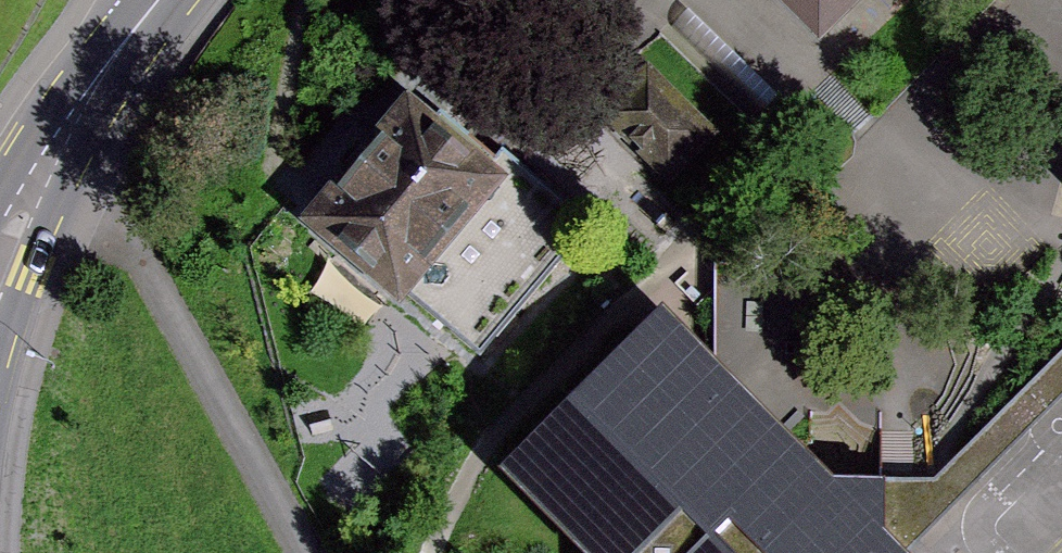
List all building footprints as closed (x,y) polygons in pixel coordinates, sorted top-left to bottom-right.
[(813,53),(869,0),(762,0),(813,53)] [(730,140),(645,58),(596,108),(680,191),(730,140)] [(424,105),(316,235),(482,372),(589,242),(424,105)] [(676,311),(514,471),(592,552),(911,552),(861,501),(715,352),(676,311)] [(911,552),(1061,407),(1061,369),(943,486),(861,501),(911,552)]
